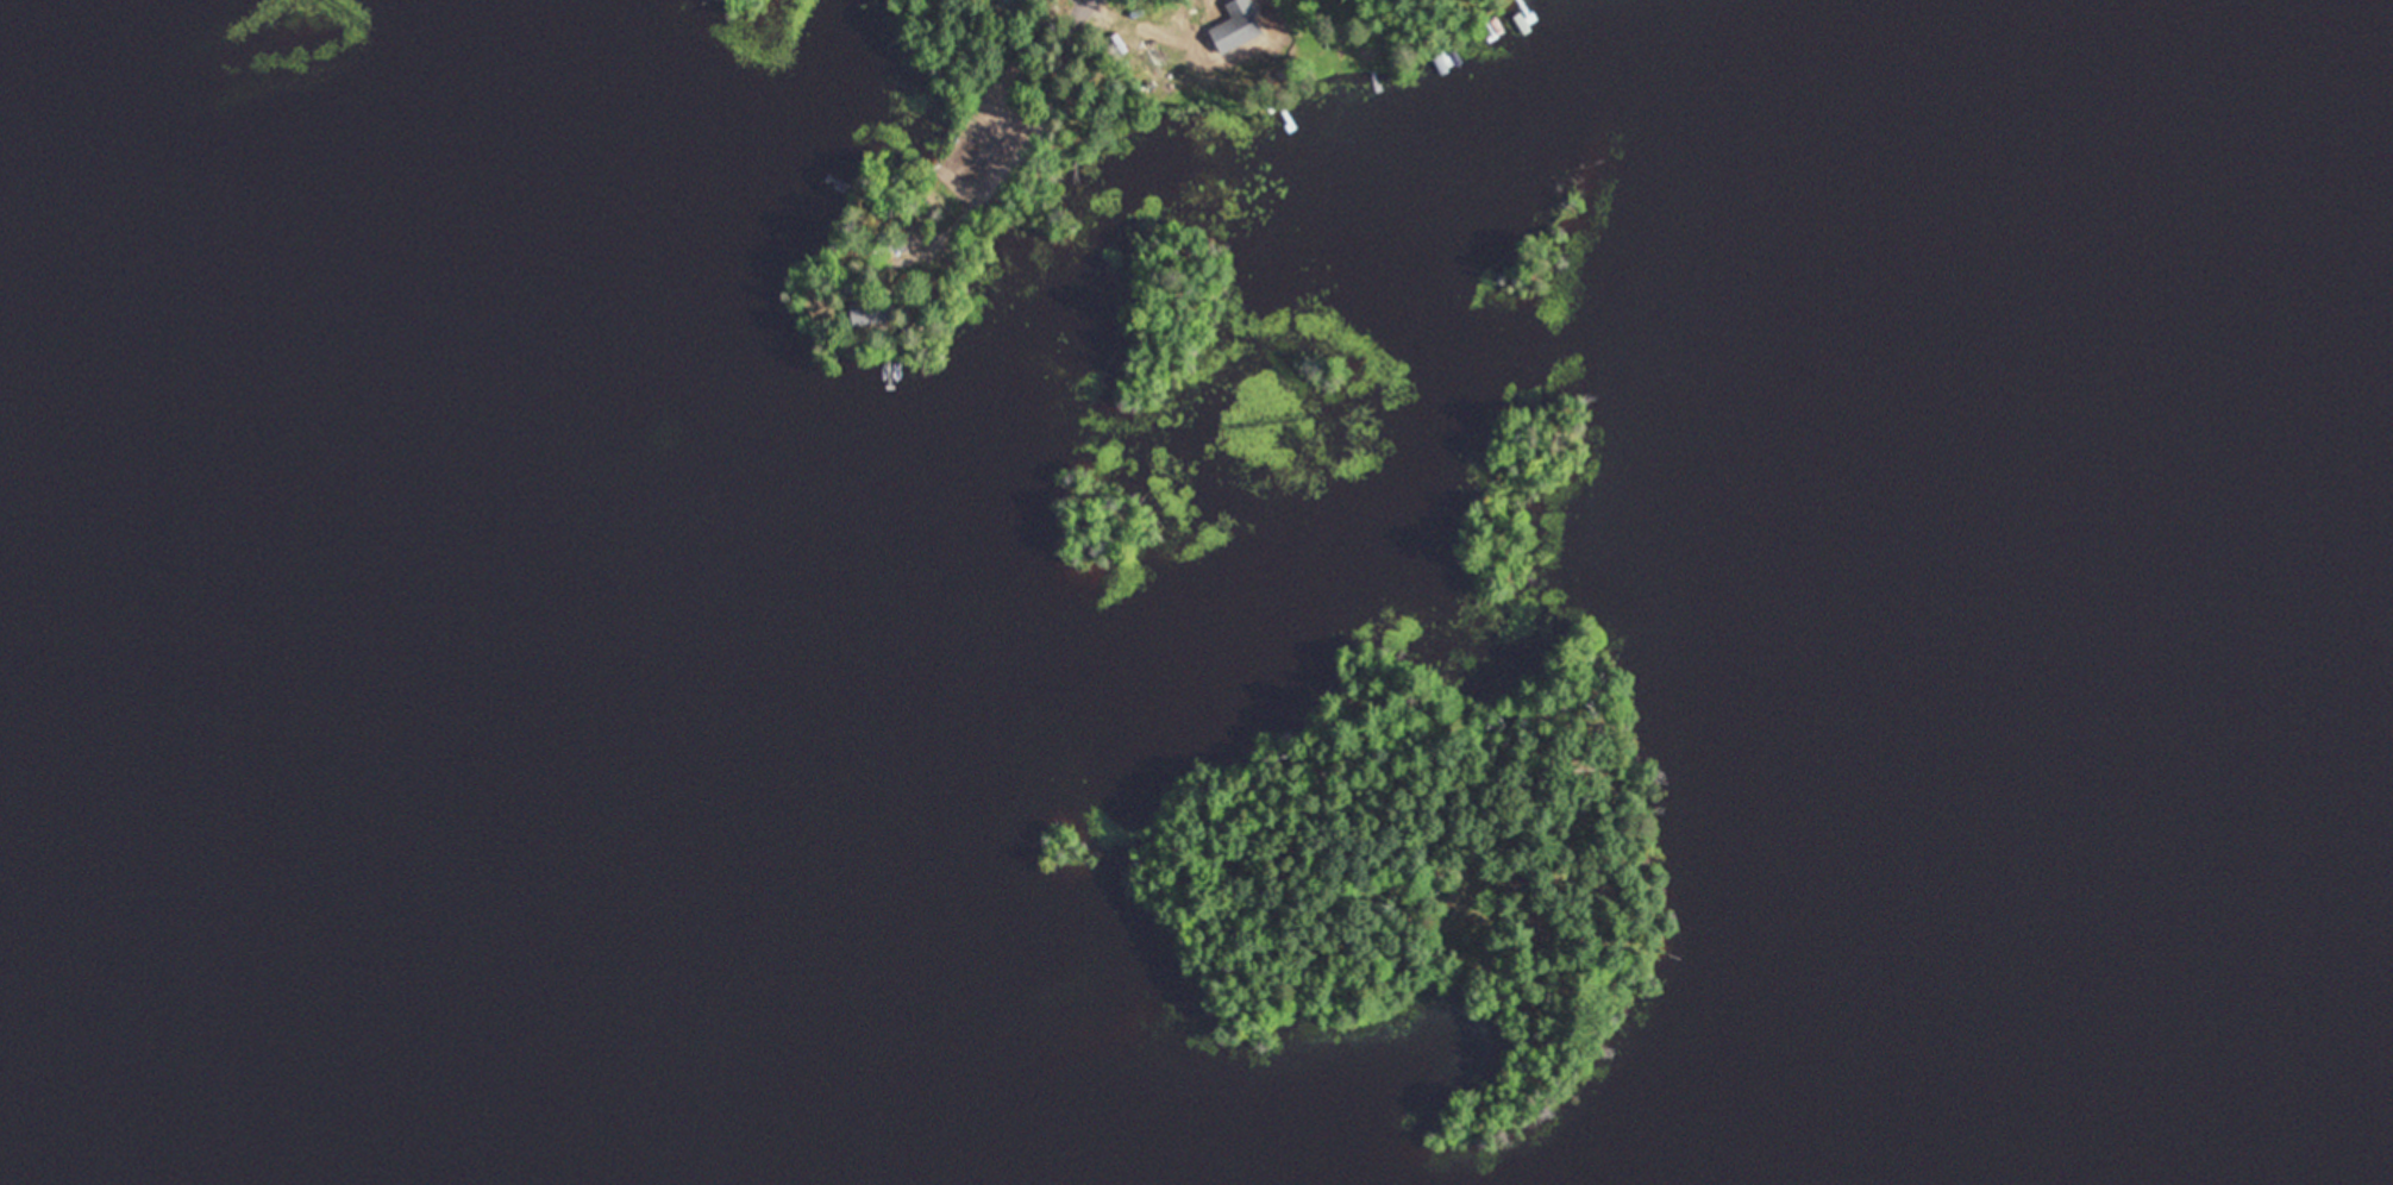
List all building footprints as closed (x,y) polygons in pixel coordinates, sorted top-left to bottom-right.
[(851,324),(890,324),(890,303),(851,303),(851,324)]
